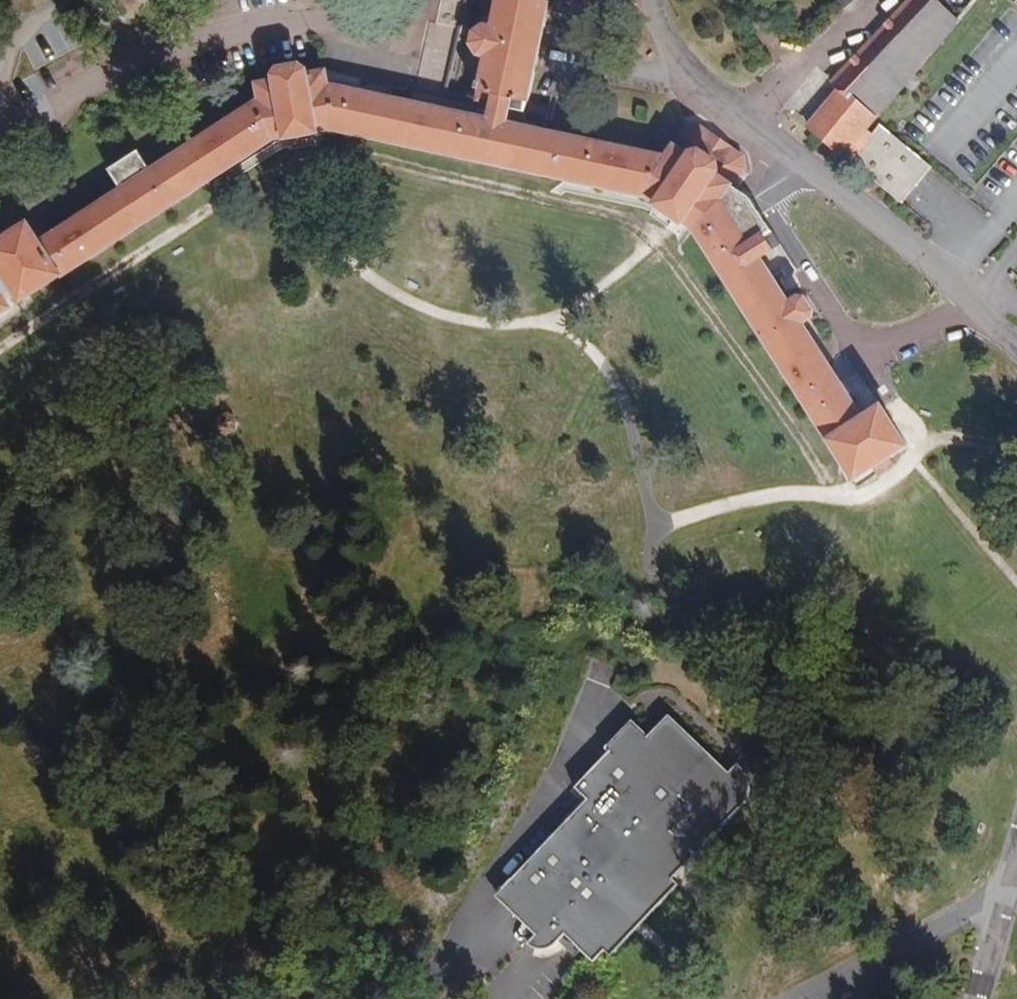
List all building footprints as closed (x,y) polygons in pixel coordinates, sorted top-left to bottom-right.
[(140,165),(111,178),(121,188),(35,239),(30,236),(0,253),(0,292),(4,290),(22,322),(71,289),(274,158),(303,151),(335,143),(629,204),(668,229),(688,243),(854,494),(864,508),(920,474),(894,424),(877,436),(806,335),(812,330),(795,307),(791,310),(771,282),(782,274),(774,261),(781,256),(761,224),(741,210),(752,193),(752,189),(750,176),(748,169),(701,136),(690,137),(683,141),(679,147),(669,168),(507,134),(511,111),(529,116),(549,26),(568,30),(571,18),(602,24),(607,0),(515,0),(513,0),(498,0),(490,38),(474,35),(468,63),(485,66),(475,109),(491,112),(487,129),(334,97),(333,84),(312,87),(311,78),(272,84),(271,93),(256,98),(256,109),(149,178),(140,165)] [(962,27),(936,0),(911,0),(834,83),(839,95),(810,126),(903,212),(932,170),(883,125),(962,27)] [(614,753),(594,774),(578,792),(591,804),(514,889),(539,912),(546,904),(562,920),(541,942),(534,950),(541,956),(547,956),(554,955),(563,949),(565,948),(571,942),(579,950),(587,957),(600,969),(612,956),(680,883),(719,840),(734,824),(746,812),(753,798),(754,791),(754,781),(743,766),(735,775),(672,717),(650,741),(660,750),(638,774),(614,753)] [(638,774),(660,750),(650,741),(637,728),(614,753),(638,774)] [(729,839),(768,796),(719,840),(680,883),(729,839)] [(661,912),(729,839),(680,883),(612,956),(661,912)] [(562,920),(546,904),(539,912),(514,889),(500,903),(541,942),(562,920)] [(579,950),(571,942),(565,948),(574,955),(579,950)] [(587,957),(579,950),(574,955),(582,963),(587,957)]
